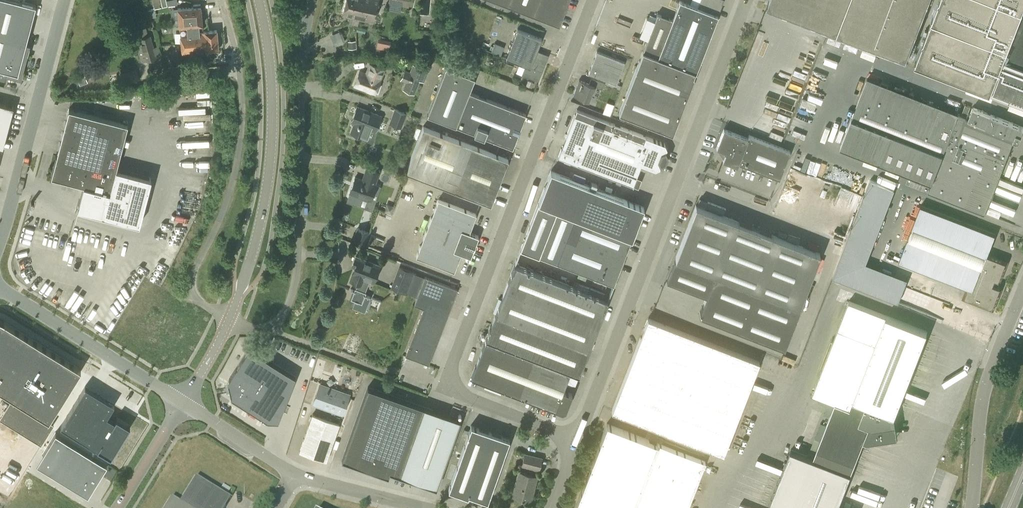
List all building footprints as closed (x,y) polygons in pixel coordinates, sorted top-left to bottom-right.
[(36,5),(18,0),(0,0),(0,68),(8,70),(7,75),(21,78),(30,44),(26,43),(36,5)] [(148,9),(161,6),(160,0),(146,0),(148,9)] [(343,13),(359,17),(364,0),(346,0),(343,13)] [(359,17),(374,21),(379,0),(364,0),(359,17)] [(413,0),(389,0),(387,9),(400,12),(401,6),(409,7),(409,5),(412,6),(413,0)] [(559,26),(569,0),(492,0),(559,26)] [(722,3),(721,3),(721,2),(720,0),(700,0),(698,5),(704,7),(703,9),(679,0),(672,19),(657,13),(643,51),(619,112),(672,133),(696,72),(718,15),(708,11),(709,9),(718,13),(722,3)] [(767,4),(837,32),(907,59),(929,0),(768,0),(767,4)] [(915,63),(1022,105),(1022,0),(940,0),(915,63)] [(191,7),(191,6),(178,8),(179,21),(181,43),(202,41),(201,31),(203,31),(200,4),(194,5),(194,7),(191,7)] [(103,31),(114,23),(106,11),(95,18),(103,31)] [(147,36),(145,28),(132,32),(135,40),(132,41),(134,49),(137,48),(141,61),(156,57),(154,51),(156,51),(157,53),(160,53),(158,46),(153,47),(150,36),(147,36)] [(538,81),(545,63),(533,58),(541,38),(517,29),(506,57),(525,65),(522,74),(538,81)] [(202,41),(181,43),(182,54),(203,52),(203,50),(210,49),(217,49),(218,49),(217,30),(203,31),(201,31),(202,41)] [(348,49),(356,48),(356,40),(348,41),(348,49)] [(390,43),(378,41),(376,48),(389,51),(390,43)] [(616,83),(624,62),(597,51),(588,73),(616,83)] [(375,93),(384,69),(370,64),(367,73),(360,70),(354,85),(366,89),(367,91),(371,93),(374,92),(375,93)] [(414,94),(421,79),(423,80),(427,71),(425,70),(425,69),(413,64),(410,71),(406,82),(403,89),(414,94)] [(446,66),(427,115),(455,125),(512,148),(518,132),(519,133),(520,132),(521,130),(520,129),(526,114),(496,102),(468,91),(474,76),(446,66)] [(122,81),(139,79),(136,68),(120,72),(122,81)] [(602,88),(604,82),(591,77),(589,83),(579,79),(573,95),(588,101),(594,85),(602,88)] [(14,106),(0,103),(0,127),(1,124),(8,126),(14,106)] [(354,123),(351,132),(357,135),(365,138),(365,136),(367,137),(369,130),(375,132),(378,123),(379,124),(382,116),(378,114),(357,106),(351,122),(354,123)] [(401,128),(407,113),(398,110),(394,108),(389,123),(401,128)] [(851,118),(841,146),(932,182),(928,191),(985,213),(1015,135),(1017,136),(1021,127),(972,108),(968,119),(958,115),(942,155),(851,118)] [(69,109),(51,176),(83,185),(77,208),(138,224),(150,178),(116,169),(128,124),(69,109)] [(574,115),(558,157),(632,185),(635,177),(641,163),(655,169),(659,167),(660,165),(666,162),(668,155),(665,150),(666,147),(665,143),(645,136),(577,109),(574,115)] [(491,203),(508,159),(470,144),(423,125),(406,170),(491,203)] [(748,138),(724,128),(716,148),(721,150),(719,154),(724,156),(722,160),(737,166),(738,163),(779,179),(790,151),(749,135),(748,138)] [(375,184),(378,172),(366,168),(363,177),(365,178),(364,180),(355,177),(350,192),(351,192),(350,194),(350,197),(352,199),(357,201),(360,200),(361,198),(362,196),(371,199),(376,184),(375,184)] [(634,239),(639,226),(636,225),(643,207),(550,170),(520,249),(613,285),(631,238),(634,239)] [(870,178),(835,278),(902,301),(910,277),(870,263),(896,187),(870,178)] [(471,256),(478,236),(469,232),(476,214),(438,199),(416,256),(454,270),(461,252),(471,256)] [(784,347),(799,307),(820,253),(696,205),(667,280),(707,295),(699,314),(784,347)] [(998,280),(1006,262),(987,254),(995,234),(921,205),(899,261),(968,287),(964,297),(992,308),(1000,287),(995,285),(997,280),(998,280)] [(365,245),(370,232),(359,228),(354,241),(365,245)] [(373,282),(380,266),(355,256),(353,262),(356,263),(350,280),(358,283),(356,288),(355,288),(351,299),(362,303),(366,292),(365,292),(370,281),(373,282)] [(578,374),(588,349),(607,300),(514,264),(485,338),(471,376),(562,411),(566,409),(572,393),(562,389),(569,371),(578,374)] [(407,294),(416,272),(399,266),(390,288),(407,294)] [(428,364),(450,308),(457,289),(424,276),(413,304),(423,308),(405,355),(428,364)] [(768,507),(841,507),(838,507),(851,473),(857,458),(864,440),(867,442),(898,436),(896,424),(894,415),(898,407),(919,352),(927,330),(886,315),(849,300),(820,375),(813,394),(835,402),(813,459),(791,450),(768,507)] [(723,454),(759,361),(648,318),(611,411),(723,454)] [(50,421),(83,369),(10,323),(8,322),(7,321),(5,320),(4,320),(2,319),(0,319),(0,389),(50,421)] [(249,347),(227,381),(231,398),(268,421),(278,421),(296,377),(249,347)] [(342,414),(349,395),(320,385),(313,404),(342,414)] [(114,404),(85,386),(61,426),(111,457),(128,429),(107,416),(114,404)] [(367,387),(342,460),(388,476),(390,471),(436,488),(460,420),(367,387)] [(326,461),(339,423),(312,414),(299,452),(326,461)] [(705,461),(657,443),(606,423),(574,507),(687,507),(705,461)] [(448,488),(468,495),(469,493),(487,500),(509,438),(471,425),(448,488)] [(61,465),(55,476),(88,496),(107,465),(57,434),(44,455),(61,465)] [(538,470),(538,469),(541,457),(523,453),(520,465),(538,470)] [(530,501),(536,477),(537,476),(518,470),(512,496),(530,501)] [(231,499),(196,478),(180,503),(172,498),(166,507),(225,507),(231,499)]
